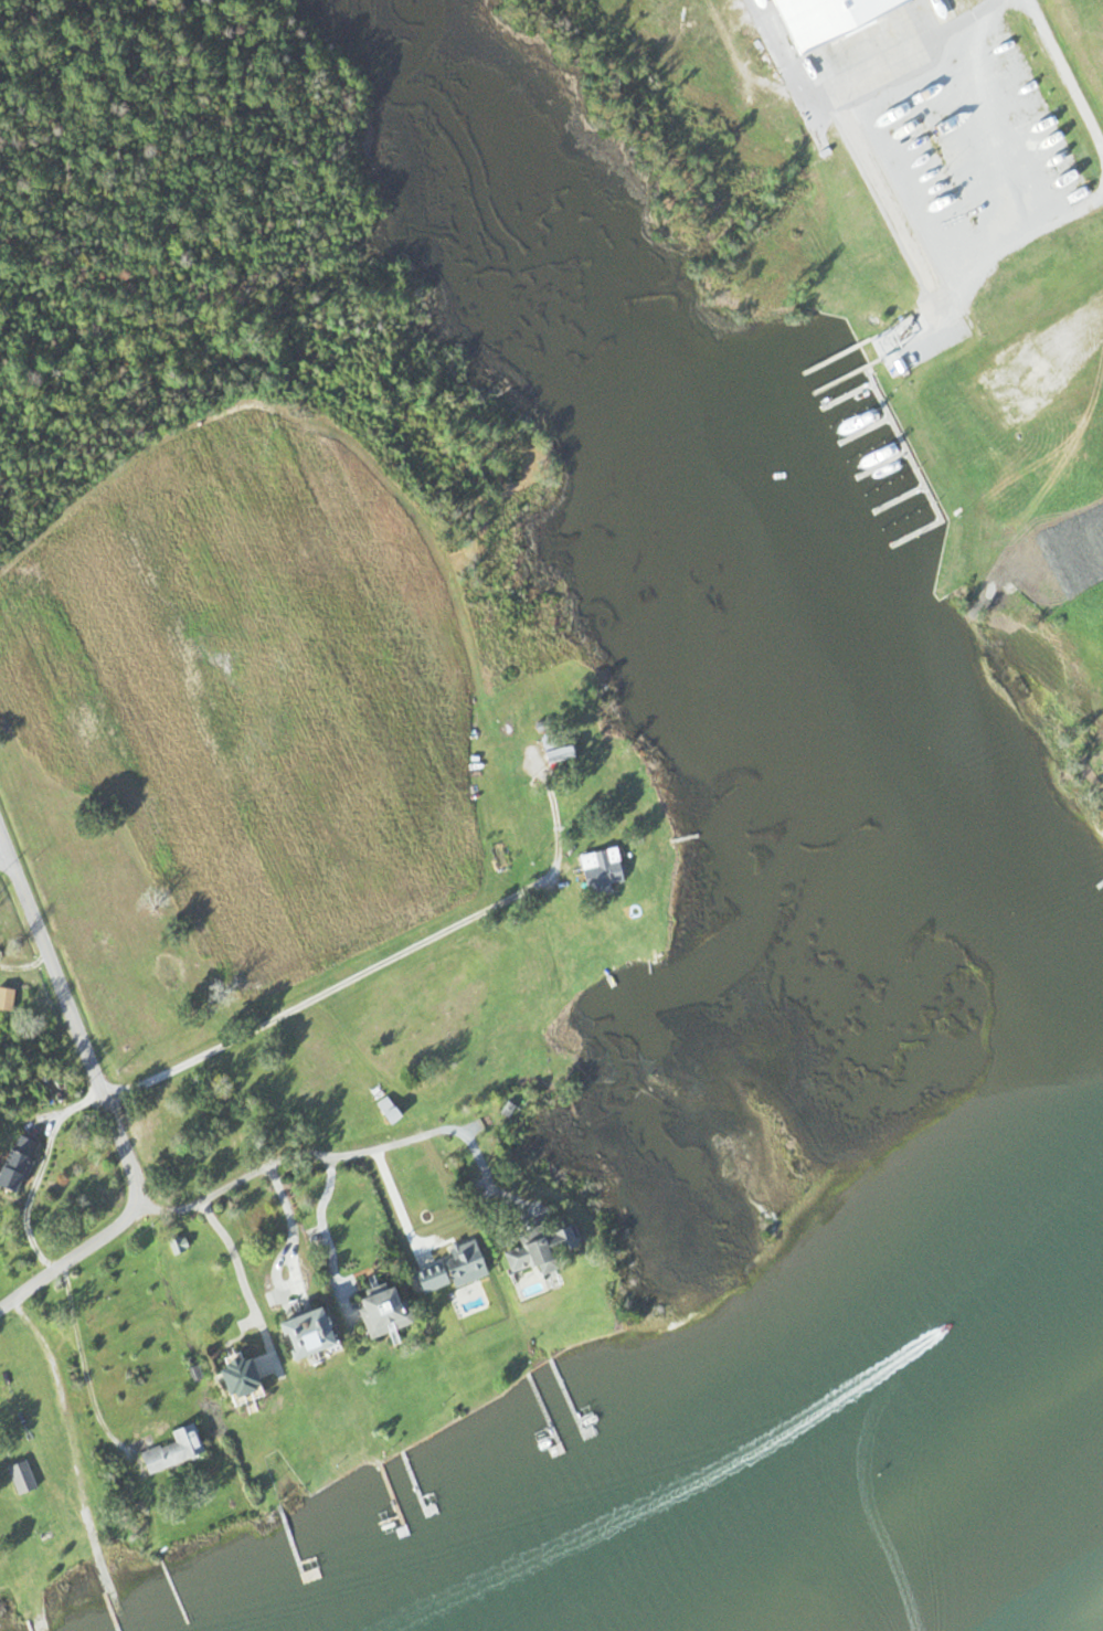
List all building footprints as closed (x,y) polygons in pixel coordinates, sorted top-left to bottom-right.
[(792,57),(762,0),(906,0),(792,57)] [(1049,396),(1016,359),(974,391),(1008,428),(1049,396)] [(618,882),(612,847),(575,854),(581,889),(618,882)] [(0,988),(0,1011),(7,1012),(10,989),(0,988)] [(11,1135),(6,1151),(0,1150),(0,1190),(14,1195),(31,1142),(11,1135)] [(532,1272),(552,1265),(547,1253),(577,1243),(571,1222),(493,1247),(501,1270),(529,1261),(532,1272)] [(448,1287),(483,1272),(466,1233),(444,1242),(449,1256),(437,1261),(448,1287)] [(169,1252),(182,1246),(177,1235),(164,1240),(169,1252)] [(348,1296),(359,1337),(408,1324),(396,1283),(348,1296)] [(329,1341),(318,1303),(270,1319),(281,1356),(329,1341)] [(203,1363),(217,1399),(250,1386),(236,1351),(203,1363)] [(141,1474),(199,1452),(187,1421),(165,1429),(169,1440),(133,1454),(141,1474)] [(3,1466),(14,1494),(32,1487),(21,1459),(3,1466)]
